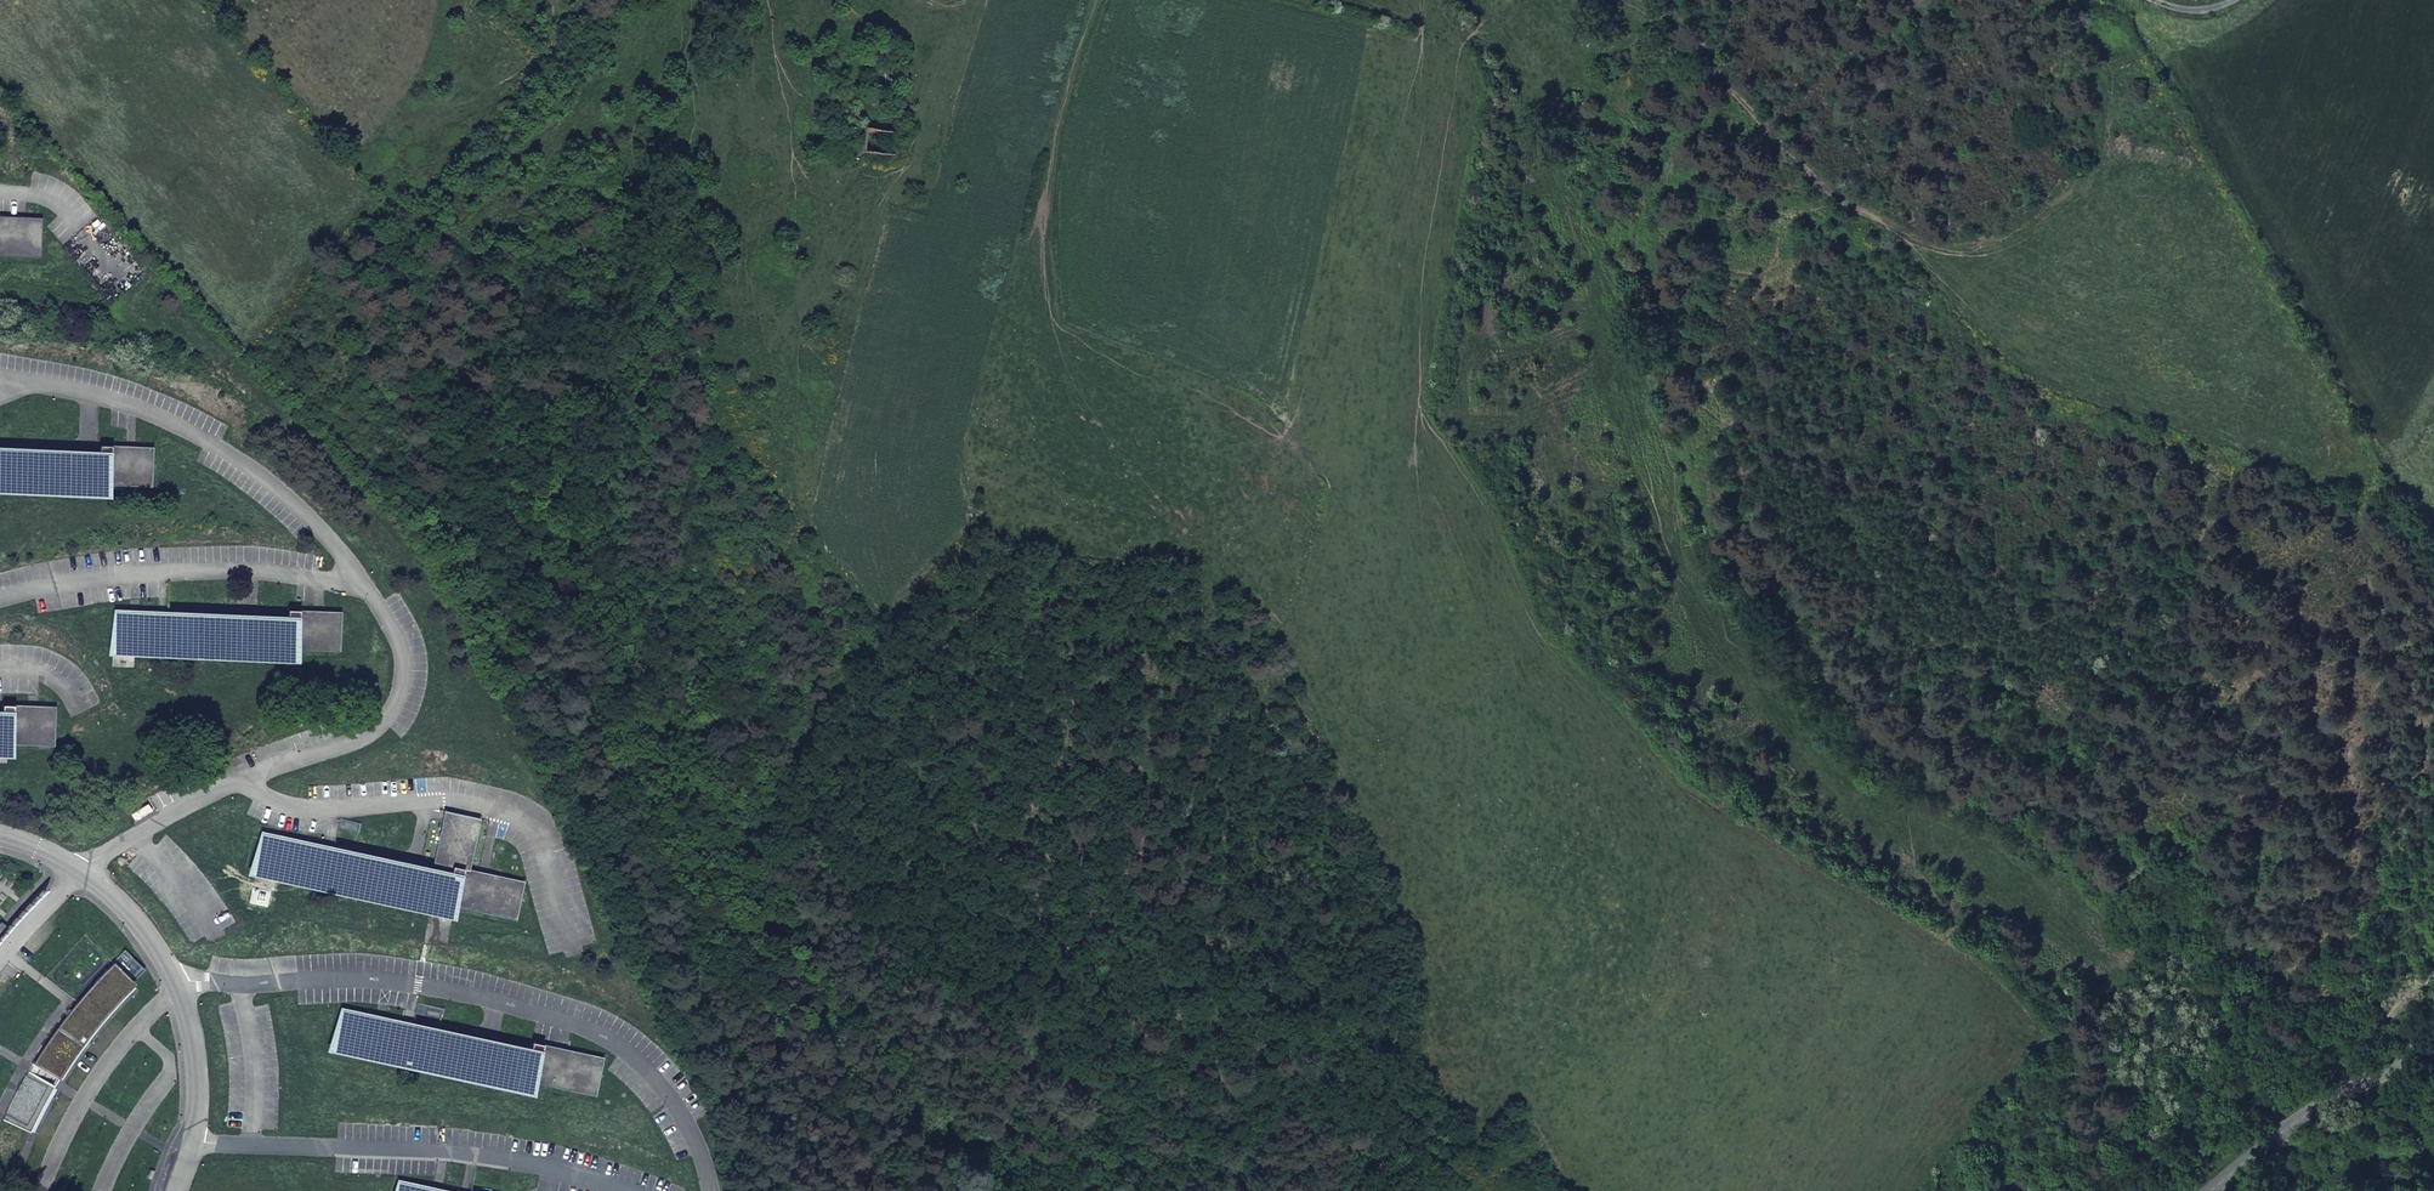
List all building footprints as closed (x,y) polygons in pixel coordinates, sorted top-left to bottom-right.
[(872,58),(871,68),(885,70),(886,60),(872,58)] [(859,114),(847,113),(844,138),(856,139),(859,114)] [(866,163),(897,167),(902,119),(887,118),(884,143),(868,141),(866,163)] [(41,257),(42,219),(0,218),(0,255),(41,257)] [(152,448),(109,446),(98,446),(98,455),(0,451),(0,489),(108,494),(109,485),(151,487),(152,448)] [(297,650),(339,652),(341,612),(299,611),(288,611),(287,620),(114,613),(113,653),(164,655),(164,653),(296,658),(297,650)] [(54,747),(55,707),(13,705),(13,706),(1,705),(1,715),(0,715),(0,753),(11,754),(12,745),(54,747)] [(469,869),(480,819),(444,811),(432,864),(441,866),(440,870),(260,831),(250,877),(457,922),(460,908),(516,920),(524,881),(469,869)] [(69,1012),(33,1064),(58,1080),(95,1028),(134,985),(112,963),(69,1012)] [(444,1009),(417,1003),(415,1014),(441,1020),(444,1009)] [(532,1049),(342,1008),(328,1053),(536,1099),(538,1085),(595,1097),(603,1058),(533,1044),(532,1049)] [(28,1072),(3,1120),(30,1133),(54,1087),(28,1072)] [(396,1179),(393,1190),(451,1190),(396,1179)]
